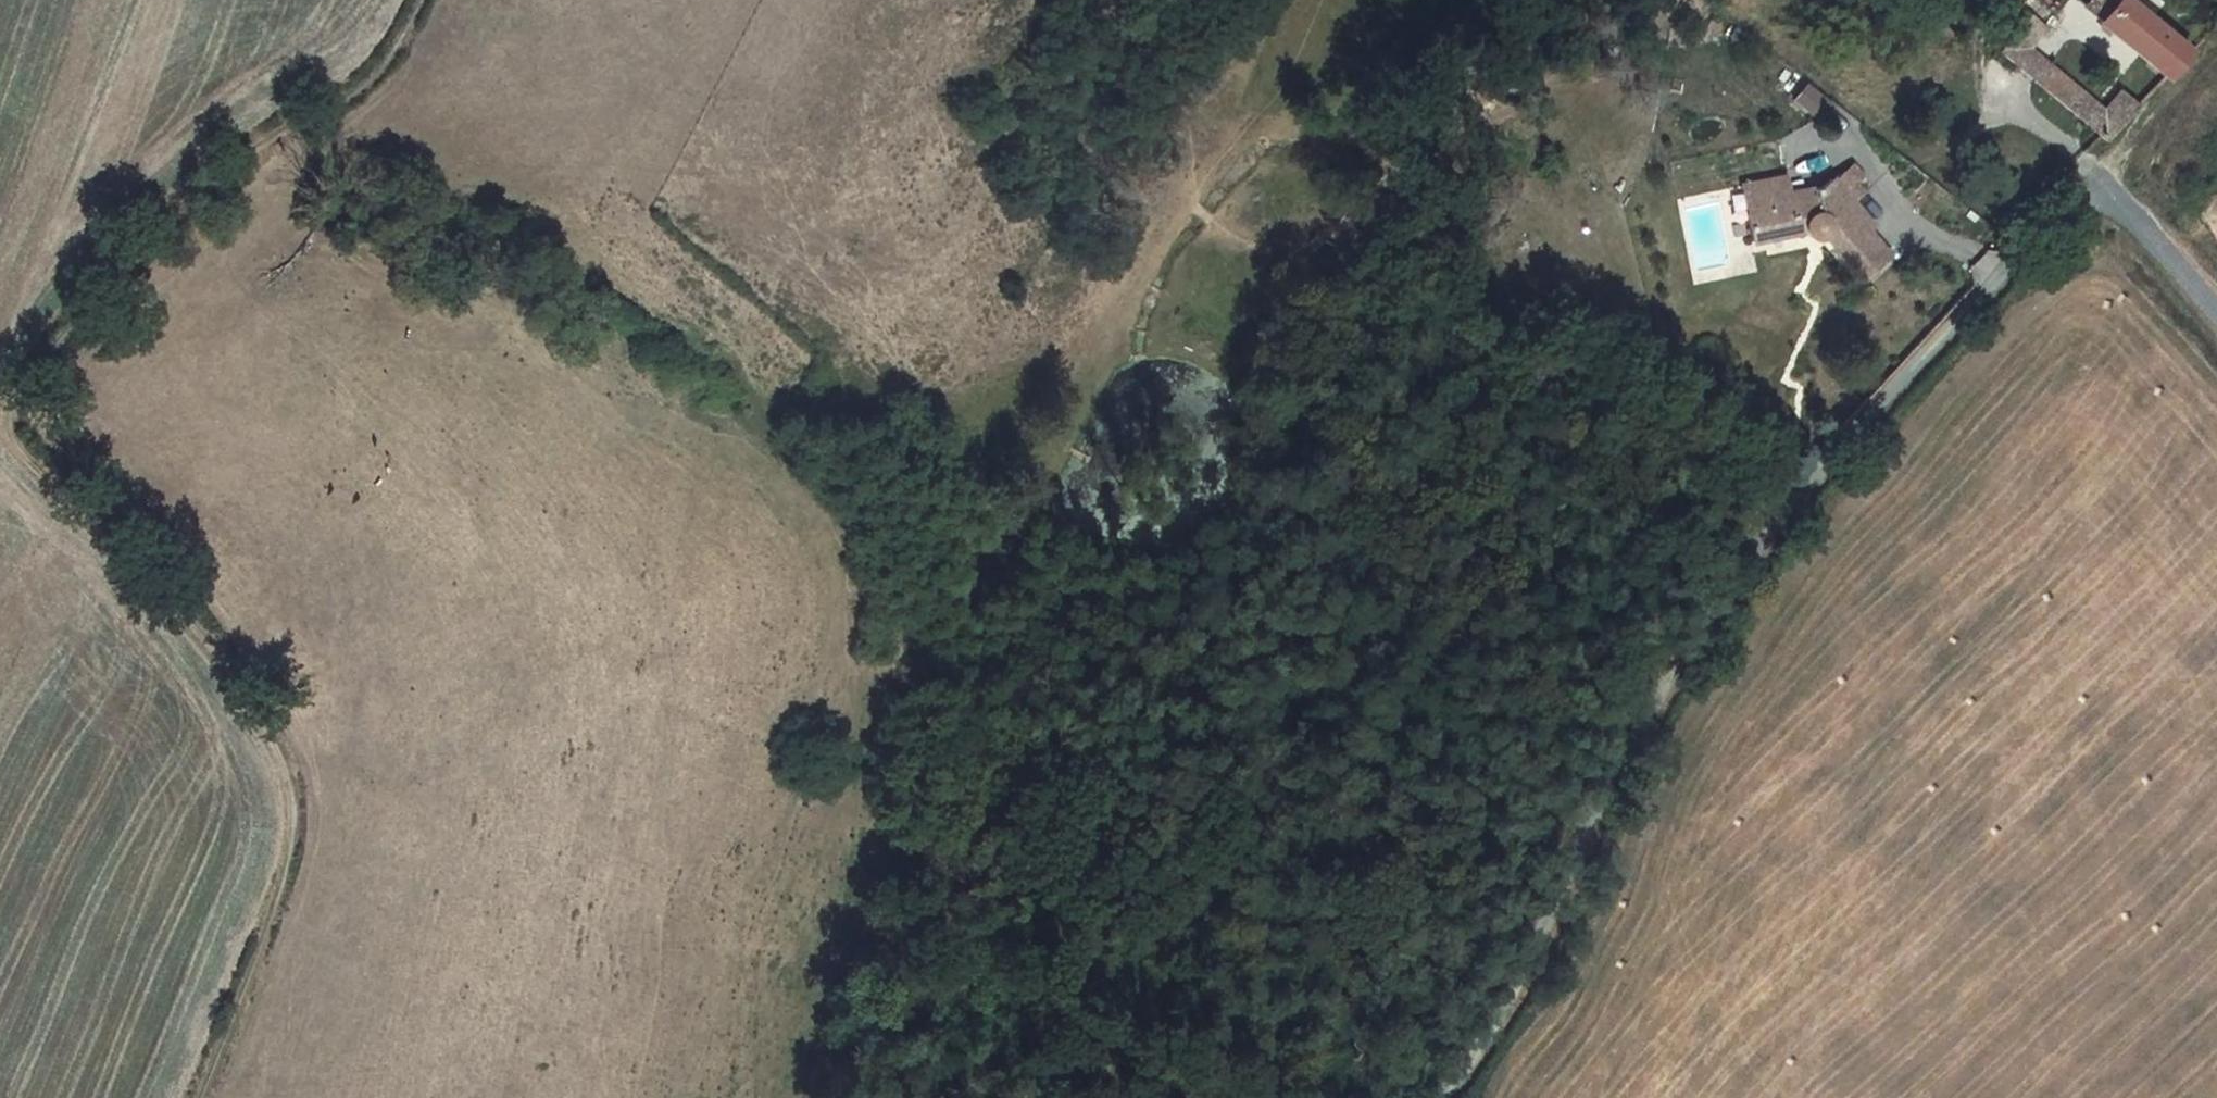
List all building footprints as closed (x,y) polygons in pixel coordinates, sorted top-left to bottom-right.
[(2086,5),(2101,17),(2116,0),(2091,0),(2086,5)] [(2098,21),(2170,78),(2191,52),(2126,0),(2116,0),(2101,17),(2098,21)] [(2029,12),(2012,33),(2029,47),(2046,27),(2029,12)] [(2029,47),(2012,33),(1998,51),(2035,81),(2049,64),(2029,47)] [(2104,110),(2049,64),(2035,81),(2107,142),(2140,107),(2119,91),(2104,110)] [(1808,83),(1794,101),(1820,121),(1834,103),(1808,83)] [(1843,171),(1854,183),(1863,176),(1852,164),(1843,171)] [(1786,176),(1761,182),(1767,209),(1749,213),(1746,214),(1752,242),(1804,231),(1805,233),(1806,236),(1808,238),(1812,240),(1815,240),(1818,240),(1820,240),(1822,240),(1824,239),(1826,238),(1864,280),(1890,256),(1868,231),(1873,226),(1851,202),(1844,193),(1854,183),(1843,171),(1833,181),(1831,179),(1820,188),(1789,194),(1786,176)] [(1743,186),(1749,213),(1767,209),(1761,182),(1743,186)] [(1854,183),(1844,193),(1851,202),(1862,192),(1854,183)]
